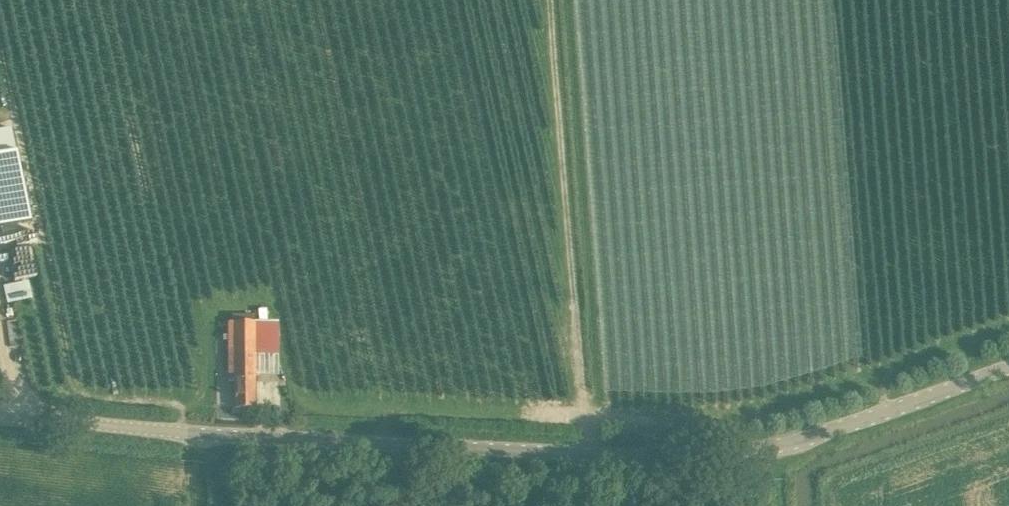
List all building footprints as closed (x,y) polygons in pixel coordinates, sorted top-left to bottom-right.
[(30,222),(16,153),(0,157),(0,228),(30,222)] [(6,282),(8,300),(33,297),(31,280),(6,282)] [(228,381),(235,381),(235,407),(256,407),(256,354),(278,354),(278,322),(228,323),(228,381)]
